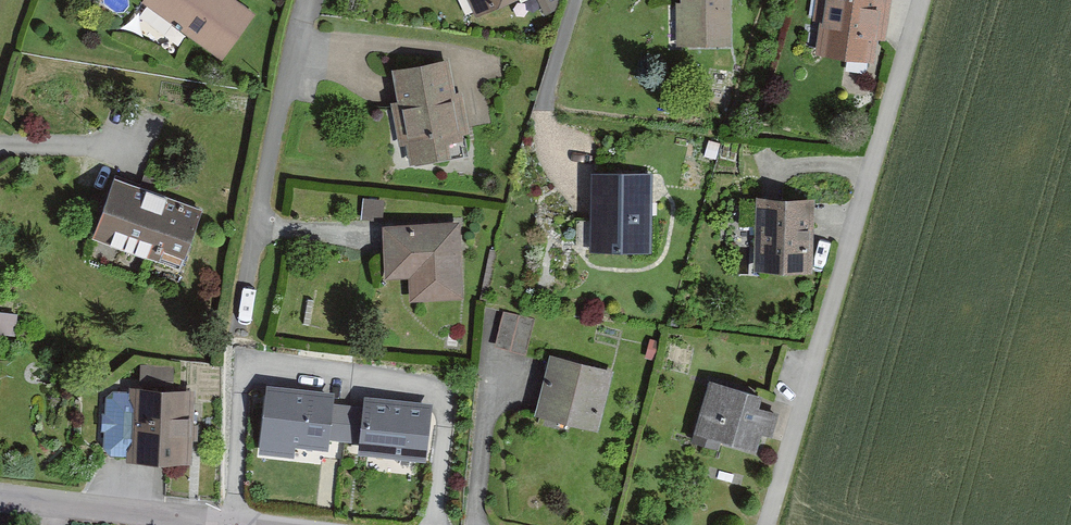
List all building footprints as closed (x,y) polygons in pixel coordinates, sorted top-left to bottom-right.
[(237,0),(143,0),(142,1),(221,59),(254,13),(237,0)] [(471,17),(514,0),(464,0),(471,17)] [(681,44),(730,44),(731,0),(681,0),(681,44)] [(812,18),(821,19),(816,56),(874,64),(878,38),(886,39),(892,0),(814,0),(812,18)] [(466,154),(450,58),(393,67),(409,164),(466,154)] [(203,207),(114,174),(91,235),(180,268),(203,207)] [(651,179),(594,178),(592,257),(649,259),(651,179)] [(812,196),(756,195),(755,271),(810,272),(812,196)] [(461,220),(383,223),(385,283),(408,282),(408,301),(463,299),(461,220)] [(495,347),(526,354),(535,319),(504,312),(495,347)] [(614,368),(551,352),(535,413),(597,430),(614,368)] [(777,393),(709,376),(692,440),(760,458),(777,393)] [(194,385),(131,382),(128,455),(190,458),(194,385)] [(335,391),(267,383),(259,452),(294,456),(295,445),(328,449),(329,436),(333,404),(335,391)] [(432,405),(364,397),(362,408),(359,440),(357,452),(425,460),(432,405)] [(349,406),(333,404),(329,436),(345,438),(349,406)] [(362,408),(349,406),(345,438),(359,440),(362,408)]
